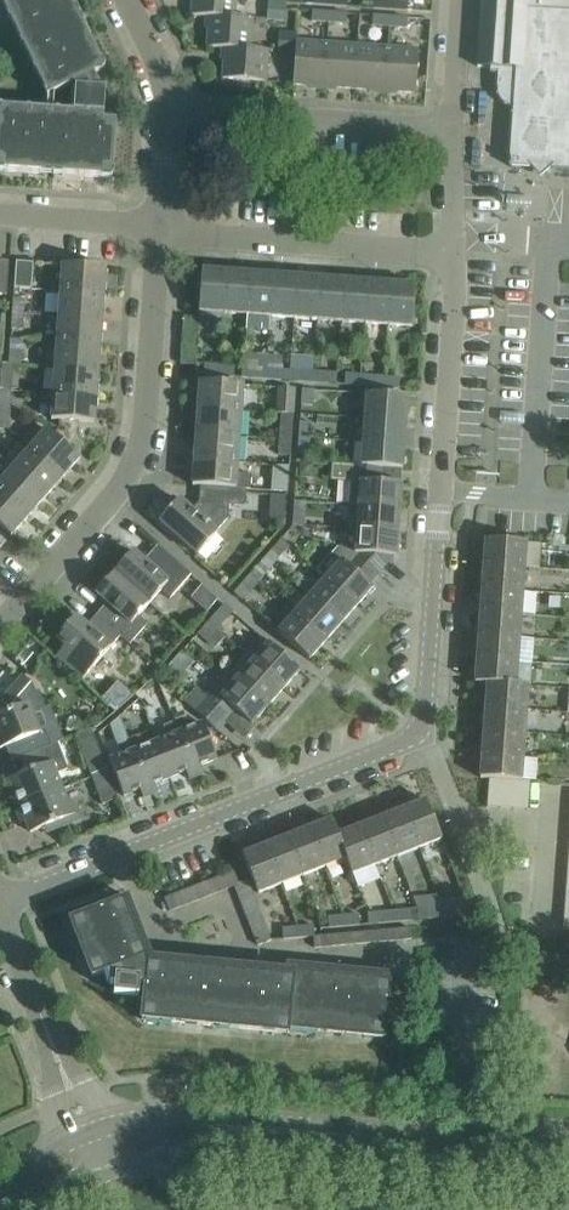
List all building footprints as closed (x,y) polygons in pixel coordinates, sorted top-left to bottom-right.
[(4,162),(4,170),(19,171),(44,173),(44,165),(62,166),(62,174),(85,176),(98,177),(102,177),(102,169),(113,170),(116,121),(103,120),(105,89),(101,89),(94,74),(97,72),(93,63),(100,60),(98,56),(84,27),(83,24),(75,27),(67,11),(75,7),(71,0),(8,0),(53,94),(74,84),(76,87),(73,112),(62,111),(65,117),(0,113),(0,162),(4,162)] [(209,16),(252,19),(253,18),(235,16),(236,0),(192,0),(191,15),(209,16)] [(269,1),(262,0),(261,0),(260,11),(268,12),(268,10),(269,1)] [(268,10),(285,11),(285,1),(272,0),(269,0),(269,1),(268,10)] [(391,0),(385,0),(373,0),(373,8),(390,10),(391,0)] [(408,2),(391,0),(390,10),(407,11),(408,2)] [(477,66),(490,67),(490,72),(498,72),(496,91),(497,96),(500,101),(503,104),(508,106),(513,107),(509,165),(568,169),(568,0),(482,0),(477,66)] [(284,21),(285,11),(268,10),(268,12),(267,19),(284,21)] [(328,22),(329,12),(312,11),(311,21),(328,22)] [(329,12),(328,22),(345,23),(346,14),(329,12)] [(250,48),(252,19),(209,16),(207,46),(225,48),(268,51),(268,49),(250,48)] [(372,25),(389,26),(390,17),(373,16),(372,25)] [(407,18),(390,17),(389,26),(406,27),(407,18)] [(279,41),(296,42),(296,40),(296,32),(279,31),(279,41)] [(296,42),(295,52),(293,84),(324,86),(327,43),(296,40),(296,42)] [(296,42),(279,41),(278,51),(295,52),(296,42)] [(327,43),(324,86),(354,88),(357,45),(327,43)] [(354,88),(385,90),(388,47),(357,45),(354,88)] [(419,49),(388,47),(385,90),(416,92),(419,49)] [(267,57),(268,51),(225,48),(222,78),(266,81),(267,57)] [(6,294),(9,261),(0,260),(0,294),(6,294)] [(32,262),(16,261),(14,287),(30,288),(32,262)] [(60,291),(104,294),(106,267),(62,264),(60,291)] [(199,311),(222,312),(225,271),(202,269),(199,311)] [(222,312),(246,314),(249,273),(225,271),(222,312)] [(246,314),(270,316),(273,274),(249,273),(246,314)] [(297,276),(273,274),(270,316),(294,317),(297,276)] [(317,319),(320,278),(297,276),(294,317),(317,319)] [(317,319),(341,321),(344,279),(320,278),(317,319)] [(368,281),(344,279),(341,321),(365,323),(368,281)] [(392,283),(368,281),(365,323),(389,324),(392,283)] [(392,283),(389,324),(412,326),(415,285),(392,283)] [(60,291),(59,316),(102,319),(104,294),(60,291)] [(13,313),(23,314),(25,298),(14,297),(13,313)] [(22,329),(23,314),(13,313),(12,328),(22,329)] [(100,345),(102,319),(59,316),(57,342),(100,345)] [(57,342),(55,367),(98,370),(100,345),(57,342)] [(242,377),(266,379),(267,357),(268,344),(261,343),(260,357),(256,356),(255,362),(258,362),(257,366),(243,365),(242,377)] [(9,364),(13,364),(20,365),(21,349),(10,348),(9,364)] [(289,380),(290,368),(275,367),(276,358),(267,357),(266,379),(289,380)] [(9,364),(2,363),(0,380),(0,386),(0,389),(11,390),(13,364),(9,364)] [(218,376),(219,364),(204,363),(203,375),(218,376)] [(234,365),(219,364),(218,376),(234,377),(234,365)] [(98,370),(55,367),(53,393),(96,396),(98,370)] [(289,380),(313,382),(314,370),(290,368),(289,380)] [(329,371),(314,370),(313,382),(328,383),(329,371)] [(360,385),(360,374),(345,373),(344,384),(360,385)] [(376,375),(360,374),(360,385),(375,386),(376,375)] [(400,377),(384,376),(383,387),(399,388),(400,377)] [(200,381),(198,408),(241,411),(243,384),(224,383),(200,381)] [(295,388),(284,387),(277,387),(275,412),(293,413),(295,388)] [(10,405),(11,390),(0,389),(0,404),(10,405)] [(314,390),(302,390),(301,405),(313,405),(314,390)] [(60,420),(59,427),(78,436),(79,421),(95,422),(96,396),(53,393),(51,419),(60,420)] [(367,393),(365,417),(406,420),(407,396),(367,393)] [(10,405),(0,404),(0,428),(8,428),(10,405)] [(241,411),(198,408),(196,433),(240,436),(241,411)] [(365,417),(363,441),(404,444),(406,420),(365,417)] [(300,422),(299,437),(311,438),(312,423),(300,422)] [(280,439),(291,440),(293,424),(281,424),(280,439)] [(78,436),(59,427),(53,434),(47,429),(30,448),(62,477),(80,457),(68,447),(78,436)] [(196,433),(194,458),(238,462),(240,436),(196,433)] [(310,453),(311,438),(299,437),(298,452),(310,453)] [(290,455),(291,440),(280,439),(279,454),(290,455)] [(404,444),(363,441),(362,465),(401,468),(402,468),(404,444)] [(45,496),(62,477),(30,448),(13,468),(45,496)] [(192,485),(200,485),(250,489),(251,475),(237,474),(238,462),(194,458),(192,485)] [(313,464),(299,463),(298,477),(312,478),(313,464)] [(401,468),(362,465),(332,463),(331,480),(351,481),(349,501),(400,505),(401,483),(400,483),(401,468)] [(288,492),(290,466),(278,465),(276,491),(288,492)] [(13,468),(0,482),(0,490),(28,516),(45,496),(13,468)] [(250,489),(200,485),(199,501),(191,510),(179,499),(159,521),(178,537),(198,554),(217,532),(216,531),(228,518),(229,505),(244,506),(246,489),(250,489)] [(28,516),(0,490),(0,526),(11,535),(28,516)] [(292,525),(304,525),(305,502),(294,501),(292,525)] [(349,501),(347,526),(398,529),(400,505),(349,501)] [(355,551),(379,572),(394,555),(396,556),(398,529),(347,526),(347,529),(355,529),(354,550),(355,551)] [(483,563),(525,566),(526,542),(485,539),(483,563)] [(267,556),(274,563),(289,546),(281,540),(267,556)] [(133,551),(114,572),(149,603),(161,590),(170,598),(191,574),(158,545),(144,561),(133,551)] [(342,558),(326,577),(357,605),(373,587),(369,584),(379,572),(355,551),(346,561),(342,558)] [(251,574),(259,581),(274,563),(267,556),(251,574)] [(483,563),(481,587),(523,590),(525,566),(483,563)] [(107,602),(97,614),(130,643),(147,624),(138,615),(149,603),(114,572),(96,593),(107,602)] [(259,581),(251,574),(234,593),(242,600),(259,581)] [(326,577),(310,595),(341,622),(357,605),(326,577)] [(521,613),(523,590),(481,587),(480,610),(521,613)] [(326,640),(341,622),(310,595),(294,612),(326,640)] [(209,622),(217,629),(233,612),(225,604),(209,622)] [(519,637),(521,613),(480,610),(478,634),(519,637)] [(326,640),(294,612),(278,631),(309,659),(326,640)] [(129,644),(130,643),(97,614),(86,625),(76,616),(57,637),(65,645),(57,655),(83,678),(120,636),(129,644)] [(217,629),(209,622),(198,634),(206,641),(217,629)] [(519,637),(478,634),(476,658),(518,661),(519,637)] [(252,659),(284,687),(300,670),(268,642),(252,659)] [(475,682),(487,683),(516,685),(518,661),(476,658),(475,682)] [(284,687),(252,659),(237,676),(269,705),(284,687)] [(194,691),(184,701),(194,709),(195,711),(200,715),(207,721),(218,731),(225,723),(228,720),(230,718),(236,710),(252,724),(256,719),(269,705),(237,676),(228,669),(204,696),(196,689),(194,691)] [(51,745),(45,729),(39,731),(31,713),(46,707),(39,690),(35,691),(33,684),(23,675),(1,700),(9,707),(10,711),(0,715),(0,748),(16,742),(22,756),(51,745)] [(485,707),(526,709),(528,686),(516,685),(487,683),(485,707)] [(485,707),(483,730),(524,733),(526,709),(485,707)] [(186,716),(174,720),(196,776),(204,773),(201,765),(217,759),(203,723),(191,728),(186,716)] [(168,737),(156,741),(170,777),(186,771),(189,779),(196,776),(174,720),(163,725),(168,737)] [(523,757),(524,733),(483,730),(482,754),(523,757)] [(154,783),(170,777),(156,741),(145,746),(140,734),(128,739),(150,794),(158,791),(154,783)] [(143,797),(150,794),(128,739),(117,743),(122,755),(109,760),(115,773),(123,796),(140,789),(143,797)] [(57,742),(51,745),(22,756),(20,757),(21,758),(28,755),(33,769),(9,778),(14,791),(10,792),(15,807),(62,788),(57,773),(68,769),(57,742)] [(84,756),(91,774),(106,768),(99,750),(84,756)] [(480,777),(489,778),(503,779),(516,780),(521,780),(523,757),(482,754),(480,777)] [(118,798),(106,768),(91,774),(103,804),(118,798)] [(503,779),(489,778),(487,806),(501,807),(503,779)] [(516,780),(503,779),(501,807),(514,808),(516,780)] [(530,781),(521,780),(516,780),(514,808),(528,809),(530,781)] [(62,788),(15,807),(21,821),(25,819),(30,832),(57,821),(60,826),(82,818),(75,801),(68,804),(62,788)] [(404,808),(419,847),(441,838),(426,800),(404,808)] [(404,808),(382,817),(397,856),(419,847),(404,808)] [(375,865),(397,856),(382,817),(360,826),(375,865)] [(347,857),(338,835),(331,819),(309,828),(325,866),(347,857)] [(338,835),(347,857),(353,873),(375,865),(360,826),(338,835)] [(325,866),(309,828),(287,836),(302,875),(325,866)] [(280,884),(302,875),(287,836),(265,845),(280,884)] [(258,893),(280,884),(265,845),(243,854),(258,893)] [(235,885),(238,883),(234,870),(164,897),(169,910),(235,885)] [(247,879),(238,883),(235,885),(258,945),(270,940),(267,929),(247,879)] [(122,900),(70,920),(78,939),(86,936),(89,944),(81,947),(81,948),(82,949),(89,945),(93,953),(85,956),(92,976),(105,971),(109,981),(115,982),(114,993),(138,995),(140,984),(145,985),(144,993),(143,1000),(142,1019),(162,1021),(163,1012),(172,1013),(171,1021),(172,1022),(173,1013),(181,1014),(181,1022),(200,1024),(220,1026),(221,1018),(230,1019),(229,1027),(230,1027),(231,1019),(239,1020),(239,1028),(259,1030),(278,1032),(279,1024),(288,1025),(287,1033),(288,1033),(289,1027),(308,1029),(309,1021),(317,1022),(316,1030),(317,1030),(318,1030),(318,1022),(321,1022),(327,1023),(326,1031),(347,1033),(347,1025),(353,1025),(356,1025),(364,1026),(364,1034),(384,1037),(386,1020),(391,1020),(400,1021),(403,984),(390,982),(390,981),(383,981),(361,978),(358,978),(326,975),(322,975),(294,972),(293,972),(292,978),(264,975),(235,972),(206,969),(176,966),(147,963),(144,956),(133,928),(122,900)] [(457,906),(442,907),(443,917),(458,916),(457,906)] [(443,917),(442,907),(427,908),(428,918),(443,917)] [(393,910),(394,920),(409,919),(408,908),(393,910)] [(394,920),(393,910),(377,912),(378,922),(394,920)] [(343,914),(344,925),(359,923),(359,913),(343,914)] [(329,926),(344,925),(343,914),(328,916),(329,926)] [(313,936),(312,925),(297,926),(298,938),(313,936)] [(298,938),(297,926),(281,928),(282,939),(298,938)] [(410,927),(313,936),(314,947),(411,938),(410,927)]
